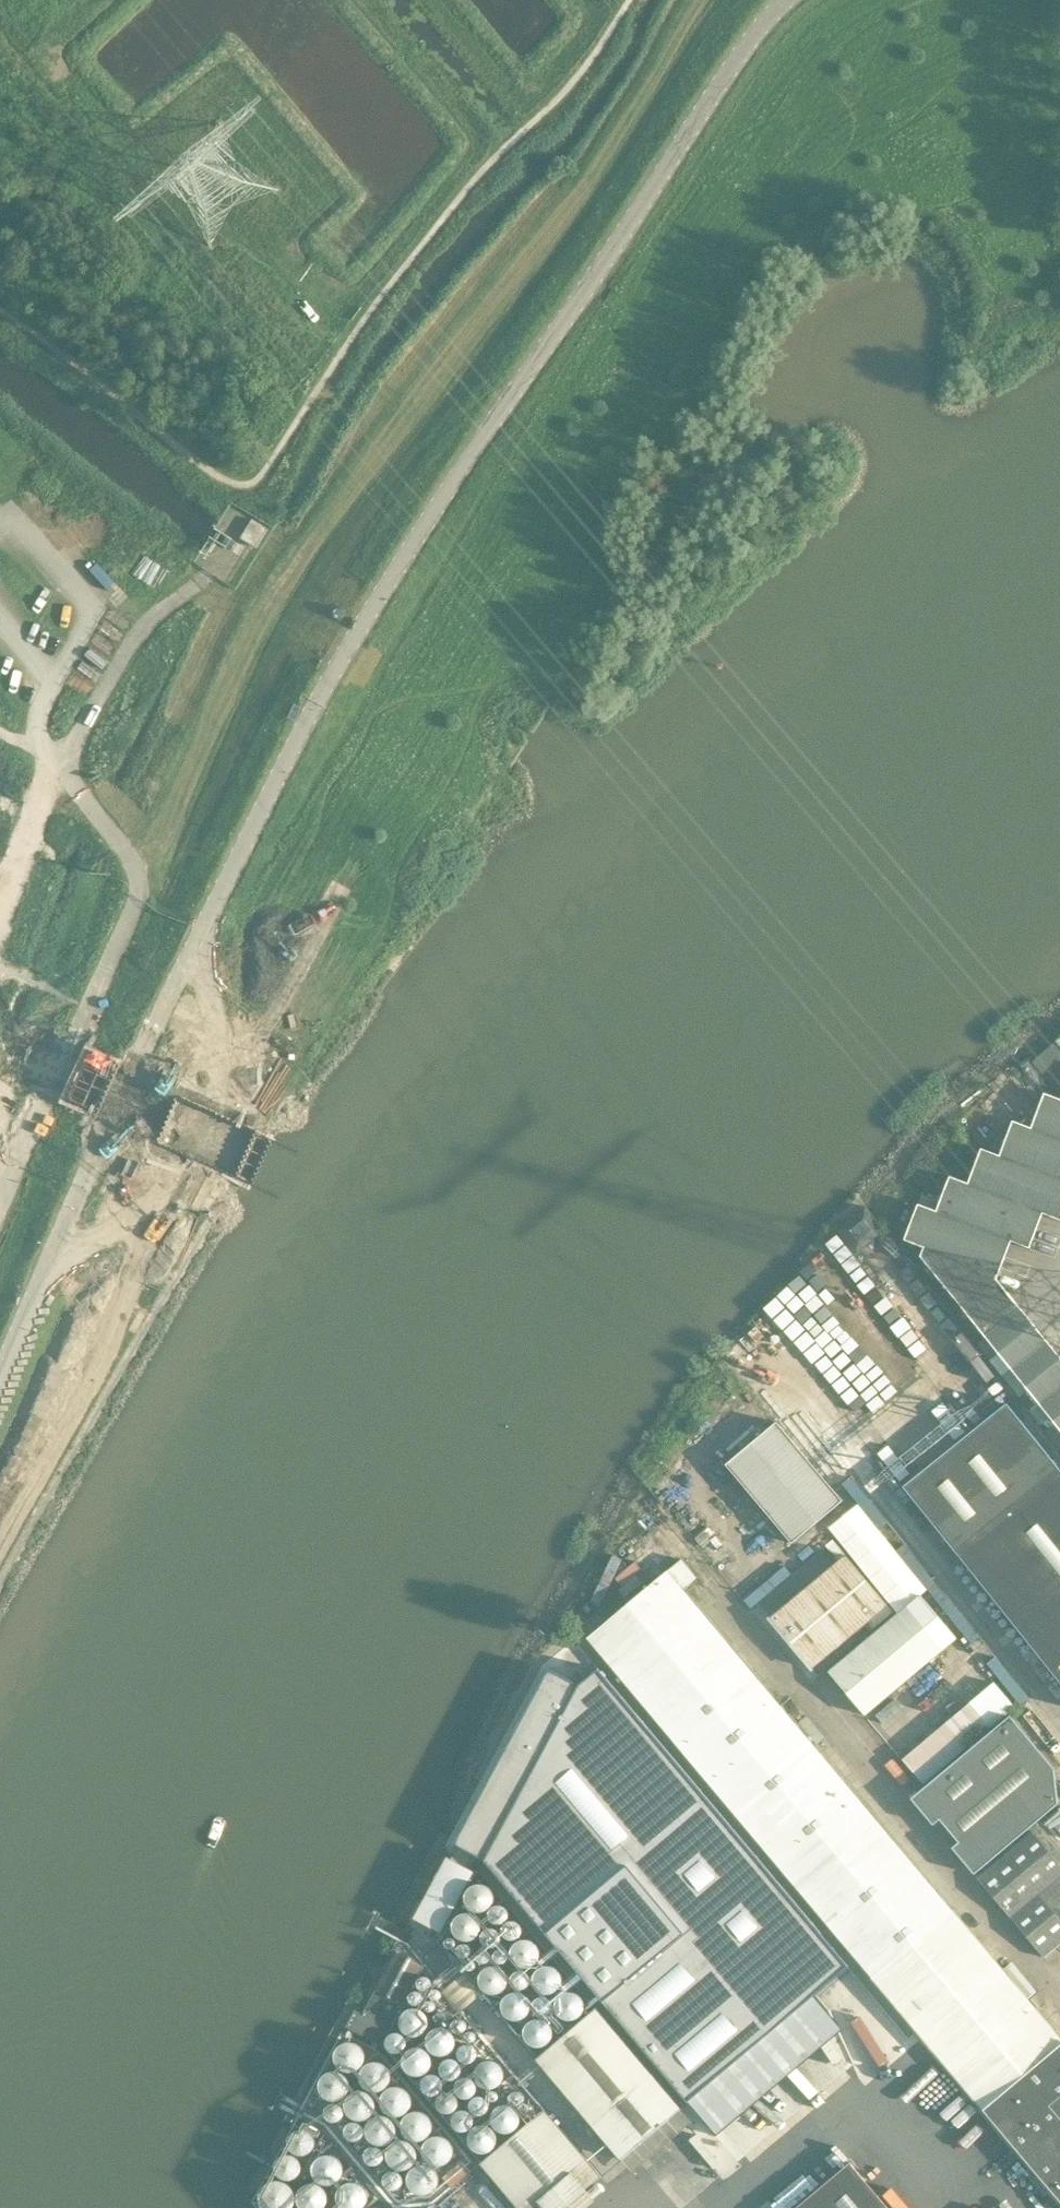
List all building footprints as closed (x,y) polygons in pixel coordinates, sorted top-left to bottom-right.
[(119,1064),(88,1050),(65,1100),(96,1113),(119,1064)] [(1059,1139),(1059,1099),(1044,1093),(1031,1127),(1059,1139)] [(1059,1180),(1059,1139),(1031,1127),(1031,1128),(1012,1121),(999,1155),(1059,1180)] [(1043,1214),(1043,1213),(1059,1220),(1059,1180),(999,1155),(981,1148),(968,1183),(1043,1214)] [(936,1211),(1011,1241),(1029,1248),(1043,1214),(968,1183),(949,1176),(936,1211)] [(904,1240),(924,1247),(998,1276),(1011,1241),(936,1211),(918,1204),(904,1240)] [(890,1254),(899,1248),(867,1207),(838,1229),(856,1253),(877,1237),(890,1254)] [(920,1257),(984,1335),(1019,1307),(997,1278),(998,1276),(924,1247),(920,1257)] [(991,1359),(998,1353),(1011,1370),(1048,1342),(1019,1307),(984,1335),(985,1337),(978,1343),(991,1359)] [(1028,1390),(1020,1396),(1031,1409),(1038,1403),(1059,1387),(1059,1357),(1048,1342),(1011,1370),(1028,1390)] [(1059,1430),(1059,1387),(1038,1403),(1059,1430)] [(905,1487),(909,1491),(954,1455),(1011,1410),(1007,1404),(905,1487)] [(954,1455),(909,1491),(959,1554),(959,1555),(1059,1681),(1059,1470),(1011,1410),(954,1455)] [(777,1421),(726,1463),(736,1475),(727,1483),(736,1493),(745,1486),(791,1542),(842,1500),(777,1421)] [(845,1554),(770,1618),(811,1668),(886,1605),(891,1611),(909,1595),(880,1560),(863,1575),(845,1554)] [(816,1910),(873,1978),(1059,2200),(1059,2037),(953,1910),(785,1710),(683,1591),(695,1578),(680,1560),(586,1639),(701,1773),(816,1910)] [(919,1595),(829,1672),(865,1714),(955,1638),(919,1595)] [(464,1844),(454,1861),(465,1868),(472,1854),(474,1852),(486,1859),(688,2100),(814,1995),(782,1957),(816,1929),(599,1669),(579,1685),(556,1673),(464,1844)] [(969,1703),(902,1760),(922,1784),(989,1727),(990,1728),(1015,1707),(994,1682),(969,1703)] [(933,1824),(940,1819),(959,1841),(952,1847),(974,1873),(1058,1803),(1054,1768),(1009,1715),(911,1798),(933,1824)] [(983,1871),(976,1877),(1043,1957),(1059,1943),(1059,1865),(1030,1831),(983,1871)] [(414,1919),(428,1927),(441,1933),(474,1872),(447,1857),(414,1919)] [(392,2023),(402,2003),(423,1965),(397,1951),(376,1989),(363,2014),(355,2009),(346,2026),(382,2045),(394,2024),(392,2023)] [(537,2059),(594,2126),(653,2076),(596,2009),(537,2059)] [(653,2076),(594,2126),(622,2159),(681,2109),(653,2076)] [(513,2194),(525,2207),(563,2207),(601,2176),(543,2108),(483,2159),(513,2194)] [(463,2161),(443,2178),(451,2187),(471,2171),(463,2161)] [(851,2162),(796,2207),(890,2207),(851,2162)] [(1001,2199),(1009,2207),(1017,2207),(1023,2203),(1026,2201),(1015,2188),(1013,2190),(1001,2199)]
